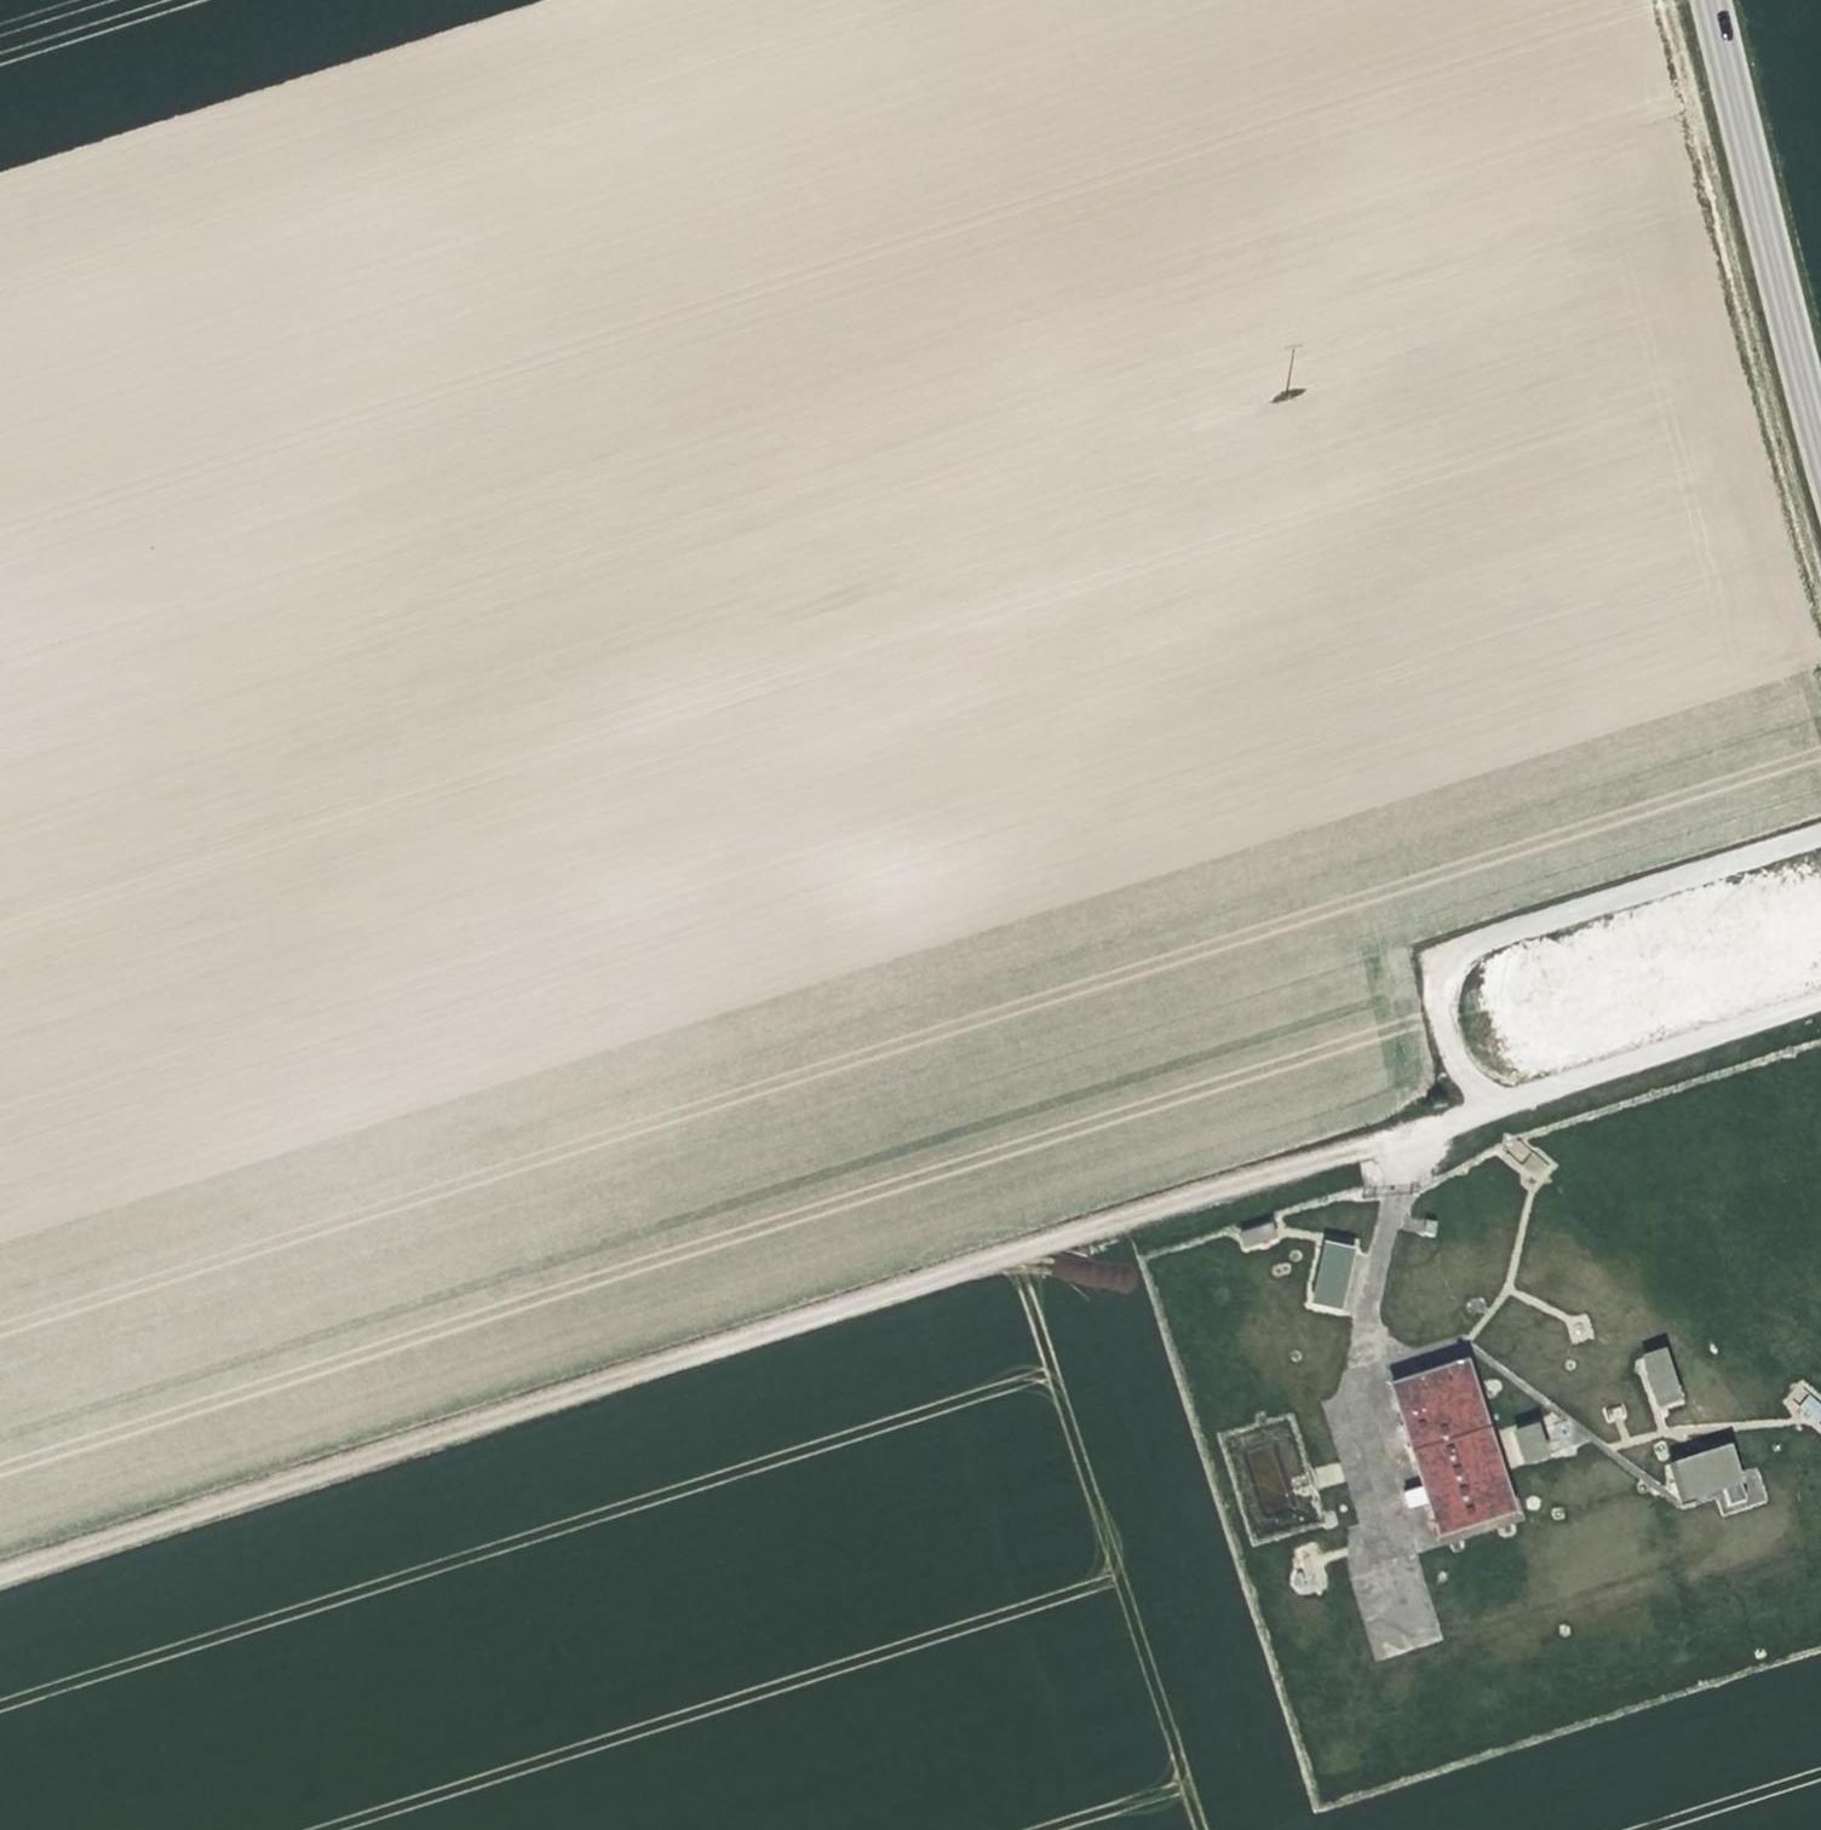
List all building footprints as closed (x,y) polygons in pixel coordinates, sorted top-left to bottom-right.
[(1248,1246),(1275,1236),(1270,1222),(1243,1232),(1248,1246)] [(1322,1247),(1312,1305),(1338,1310),(1349,1252),(1322,1247)] [(1669,1348),(1642,1353),(1653,1405),(1680,1400),(1669,1348)] [(1391,1390),(1437,1536),(1510,1513),(1464,1366),(1391,1390)] [(1764,1500),(1759,1471),(1740,1475),(1734,1446),(1672,1458),(1680,1499),(1721,1491),(1724,1508),(1764,1500)] [(1312,1468),(1318,1488),(1344,1480),(1338,1461),(1312,1468)]
